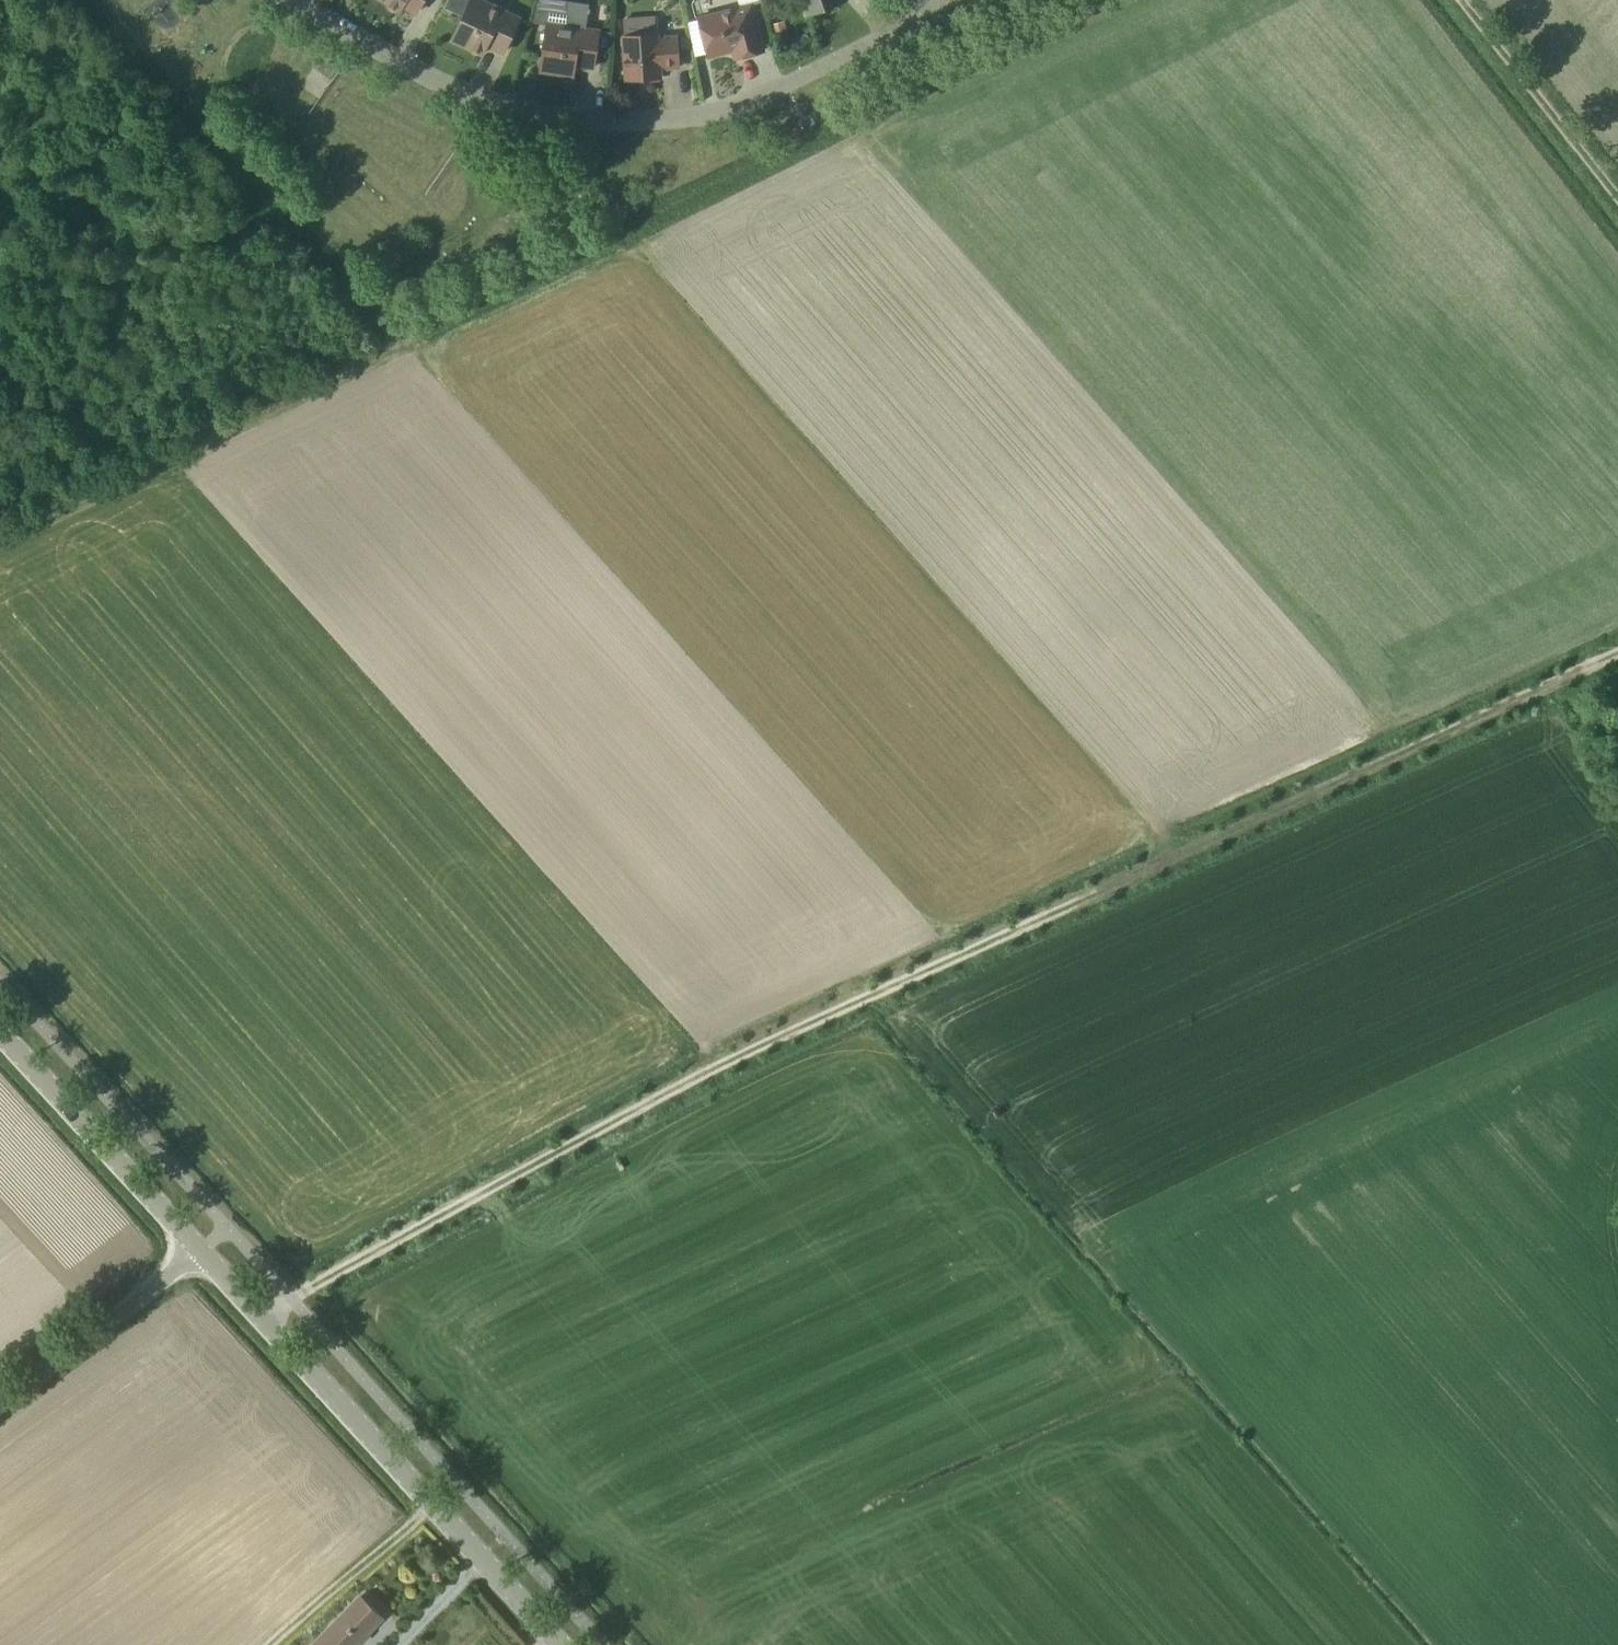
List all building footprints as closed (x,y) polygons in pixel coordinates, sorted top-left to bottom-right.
[(423,0),(384,0),(400,9),(403,4),(416,12),(423,0)] [(580,26),(582,12),(568,10),(569,2),(552,0),(538,0),(532,19),(547,21),(540,70),(574,75),(575,64),(594,67),(598,28),(580,26)] [(842,1),(841,0),(803,0),(807,14),(842,1)] [(519,18),(488,3),(484,11),(469,3),(452,39),(483,53),(487,44),(504,51),(519,18)] [(764,50),(752,3),(698,16),(709,56),(733,49),(735,57),(764,50)] [(658,32),(656,32),(627,34),(624,34),(626,79),(661,76),(660,68),(679,66),(678,38),(658,38),(658,32)] [(383,1615),(362,1594),(320,1636),(311,1644),(354,1644),(383,1615)]
